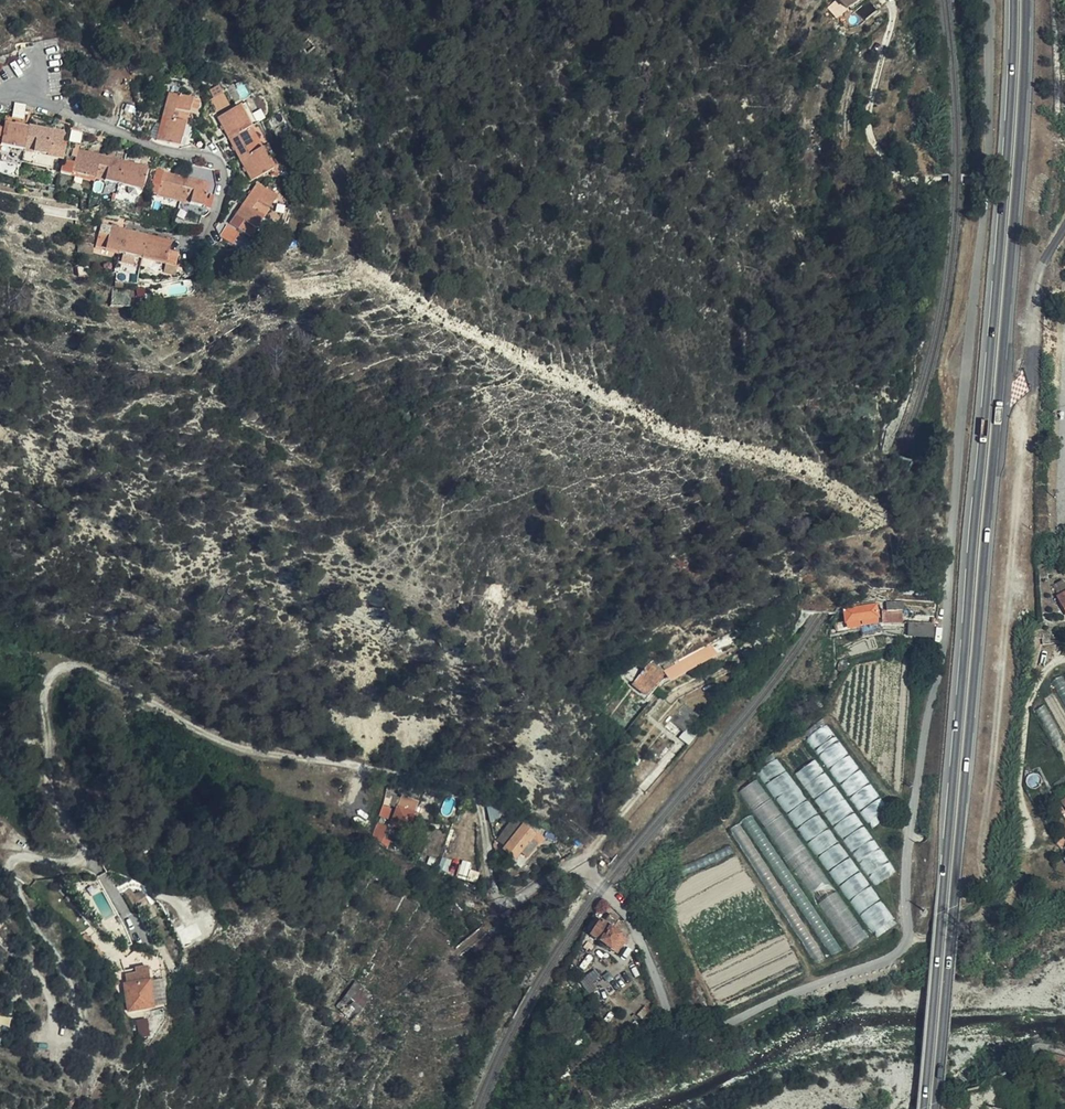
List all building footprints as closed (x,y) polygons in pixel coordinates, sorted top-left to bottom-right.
[(852,16),(860,9),(871,0),(840,0),(852,16)] [(871,0),(860,9),(865,16),(876,7),(871,0)] [(229,105),(222,93),(209,100),(215,112),(229,105)] [(179,145),(188,112),(191,100),(169,94),(156,139),(179,145)] [(191,100),(188,112),(195,114),(198,102),(191,100)] [(23,119),(25,106),(14,103),(13,113),(12,117),(23,119)] [(251,181),(272,170),(260,148),(249,127),(239,106),(218,117),(251,181)] [(255,124),(265,145),(271,142),(260,121),(255,124)] [(62,142),(64,133),(56,131),(55,132),(5,122),(3,129),(0,128),(0,146),(0,145),(24,150),(34,152),(31,164),(52,169),(54,157),(63,159),(65,148),(61,147),(62,142)] [(255,124),(249,127),(260,148),(265,145),(255,124)] [(260,148),(272,170),(277,167),(265,145),(260,148)] [(21,162),(31,164),(34,152),(24,150),(21,162)] [(78,150),(76,157),(74,163),(63,160),(60,172),(71,175),(72,172),(141,191),(147,168),(78,150)] [(18,176),(20,166),(0,162),(0,173),(18,176)] [(203,207),(205,198),(209,185),(164,173),(165,170),(156,167),(148,192),(203,207)] [(249,237),(276,198),(256,184),(230,224),(249,237)] [(210,209),(214,196),(209,194),(208,199),(205,198),(203,207),(210,209)] [(182,221),(198,225),(200,216),(184,212),(182,221)] [(168,251),(171,242),(102,223),(95,246),(165,264),(174,267),(177,253),(168,251)] [(256,245),(263,249),(266,245),(259,240),(256,245)] [(75,242),(78,252),(91,254),(92,244),(75,242)] [(172,275),(174,267),(165,264),(162,273),(172,275)] [(182,276),(192,275),(191,267),(181,269),(182,276)] [(115,282),(132,283),(132,276),(116,275),(115,282)] [(134,306),(134,303),(135,291),(112,290),(111,301),(110,305),(134,306)] [(1064,582),(1054,587),(1058,595),(1056,597),(1064,613),(1064,584),(1064,582)] [(876,601),(843,607),(846,624),(859,622),(878,619),(876,601)] [(887,603),(887,612),(902,611),(902,602),(887,603)] [(902,611),(887,612),(883,612),(883,625),(902,624),(902,611)] [(859,622),(861,628),(861,636),(880,633),(878,619),(859,622)] [(859,622),(846,624),(847,631),(861,628),(859,622)] [(933,638),(934,624),(909,623),(908,636),(933,638)] [(671,681),(717,656),(711,645),(665,670),(671,681)] [(663,675),(657,669),(651,664),(634,683),(646,694),(663,675)] [(685,733),(690,727),(699,716),(686,705),(671,721),(679,728),(685,733)] [(675,734),(679,728),(671,721),(666,727),(675,734)] [(696,732),(696,731),(690,727),(685,733),(682,737),(687,742),(688,742),(696,732)] [(397,807),(413,813),(417,803),(401,797),(397,807)] [(486,801),(490,825),(503,811),(486,801)] [(386,818),(389,809),(383,806),(379,815),(381,816),(380,820),(384,820),(385,817),(386,818)] [(416,815),(413,813),(397,807),(390,825),(408,832),(416,815)] [(512,821),(516,816),(507,808),(502,814),(512,821)] [(523,825),(524,823),(516,816),(512,821),(496,840),(504,847),(523,825)] [(376,825),(374,830),(382,833),(384,827),(376,825)] [(534,835),(523,825),(504,847),(502,850),(514,860),(520,853),(527,859),(538,846),(531,840),(534,835)] [(382,833),(374,830),(373,835),(374,835),(380,838),(382,833)] [(542,841),(534,835),(531,840),(538,846),(542,841)] [(389,842),(380,838),(379,842),(378,844),(386,848),(389,842)] [(394,845),(389,842),(386,848),(391,851),(394,845)] [(235,884),(237,879),(225,875),(223,881),(235,884)] [(238,876),(237,879),(235,884),(249,889),(252,881),(238,876)] [(876,936),(897,923),(874,887),(866,893),(870,898),(857,906),(876,936)] [(614,931),(621,922),(610,914),(603,923),(601,921),(591,935),(618,955),(627,941),(614,931)] [(839,924),(850,947),(866,939),(855,916),(839,924)] [(691,974),(688,962),(681,964),(684,976),(691,974)] [(134,968),(134,969),(134,974),(124,976),(126,985),(124,985),(128,1011),(152,1008),(147,969),(139,968),(134,968)] [(363,973),(359,979),(368,984),(374,979),(376,975),(366,969),(363,973)] [(590,992),(597,986),(587,975),(581,981),(590,992)] [(346,1015),(341,1022),(347,1028),(363,1007),(369,997),(355,982),(338,1005),(346,1015)] [(381,1012),(374,1020),(383,1027),(390,1019),(381,1012)]
